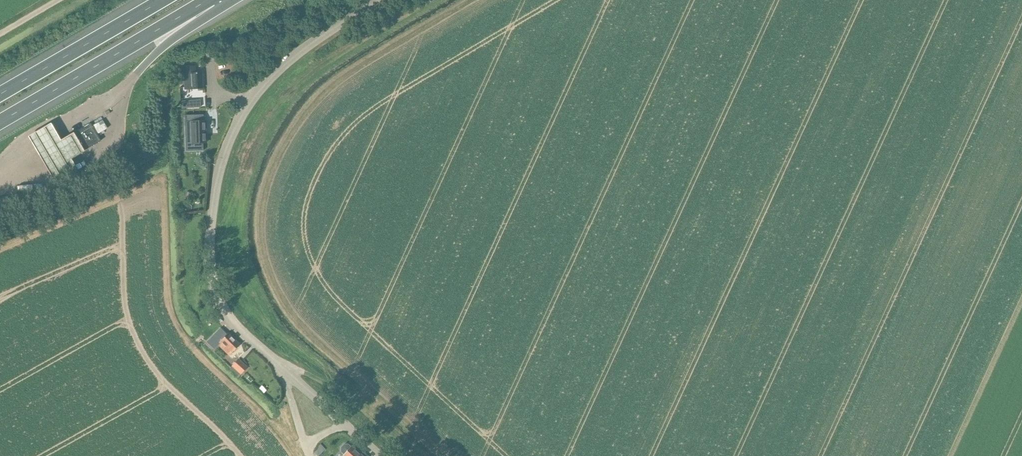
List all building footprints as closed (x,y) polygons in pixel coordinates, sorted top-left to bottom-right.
[(195,73),(195,66),(183,67),(184,89),(202,88),(201,72),(195,73)] [(242,78),(246,82),(250,78),(246,74),(242,78)] [(196,121),(196,115),(184,115),(184,122),(190,122),(191,143),(205,143),(205,121),(196,121)] [(68,159),(101,140),(90,123),(58,142),(68,159)] [(68,159),(58,142),(50,129),(48,125),(26,138),(28,142),(50,179),(57,190),(78,177),(72,167),(68,159)] [(240,344),(223,328),(214,337),(209,333),(203,339),(213,348),(217,344),(229,355),(240,344)] [(237,361),(232,366),(240,372),(244,367),(237,361)] [(315,452),(318,455),(323,455),(324,455),(322,453),(326,449),(321,444),(320,446),(319,448),(315,452)] [(349,444),(344,444),(341,448),(341,452),(344,454),(343,455),(364,455),(352,445),(351,447),(349,444)]
